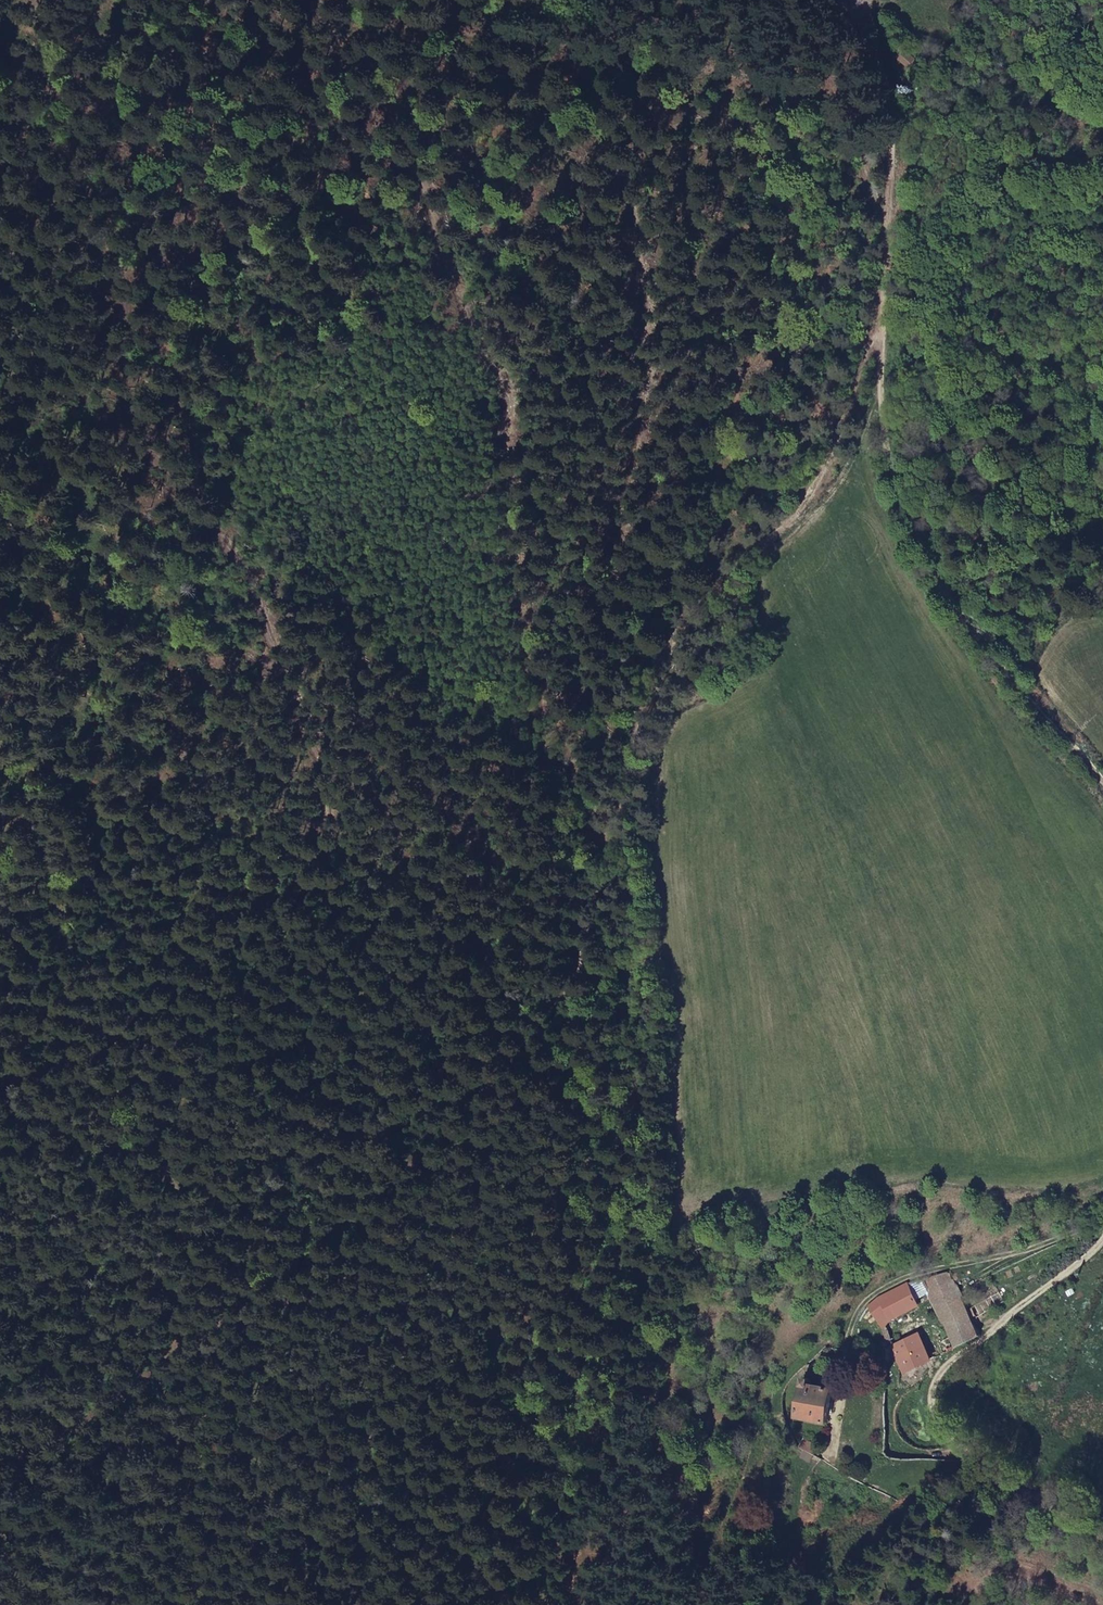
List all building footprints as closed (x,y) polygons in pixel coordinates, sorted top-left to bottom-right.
[(876,1299),(868,1305),(884,1330),(893,1319),(935,1298),(953,1338),(944,1342),(946,1347),(941,1349),(943,1354),(981,1335),(976,1325),(950,1274),(910,1283),(876,1299)] [(921,1336),(894,1349),(907,1370),(933,1360),(921,1336)] [(827,1419),(832,1386),(810,1383),(811,1377),(803,1377),(797,1415),(827,1419)] [(811,1463),(813,1455),(818,1444),(802,1437),(797,1447),(802,1449),(799,1457),(811,1463)]
